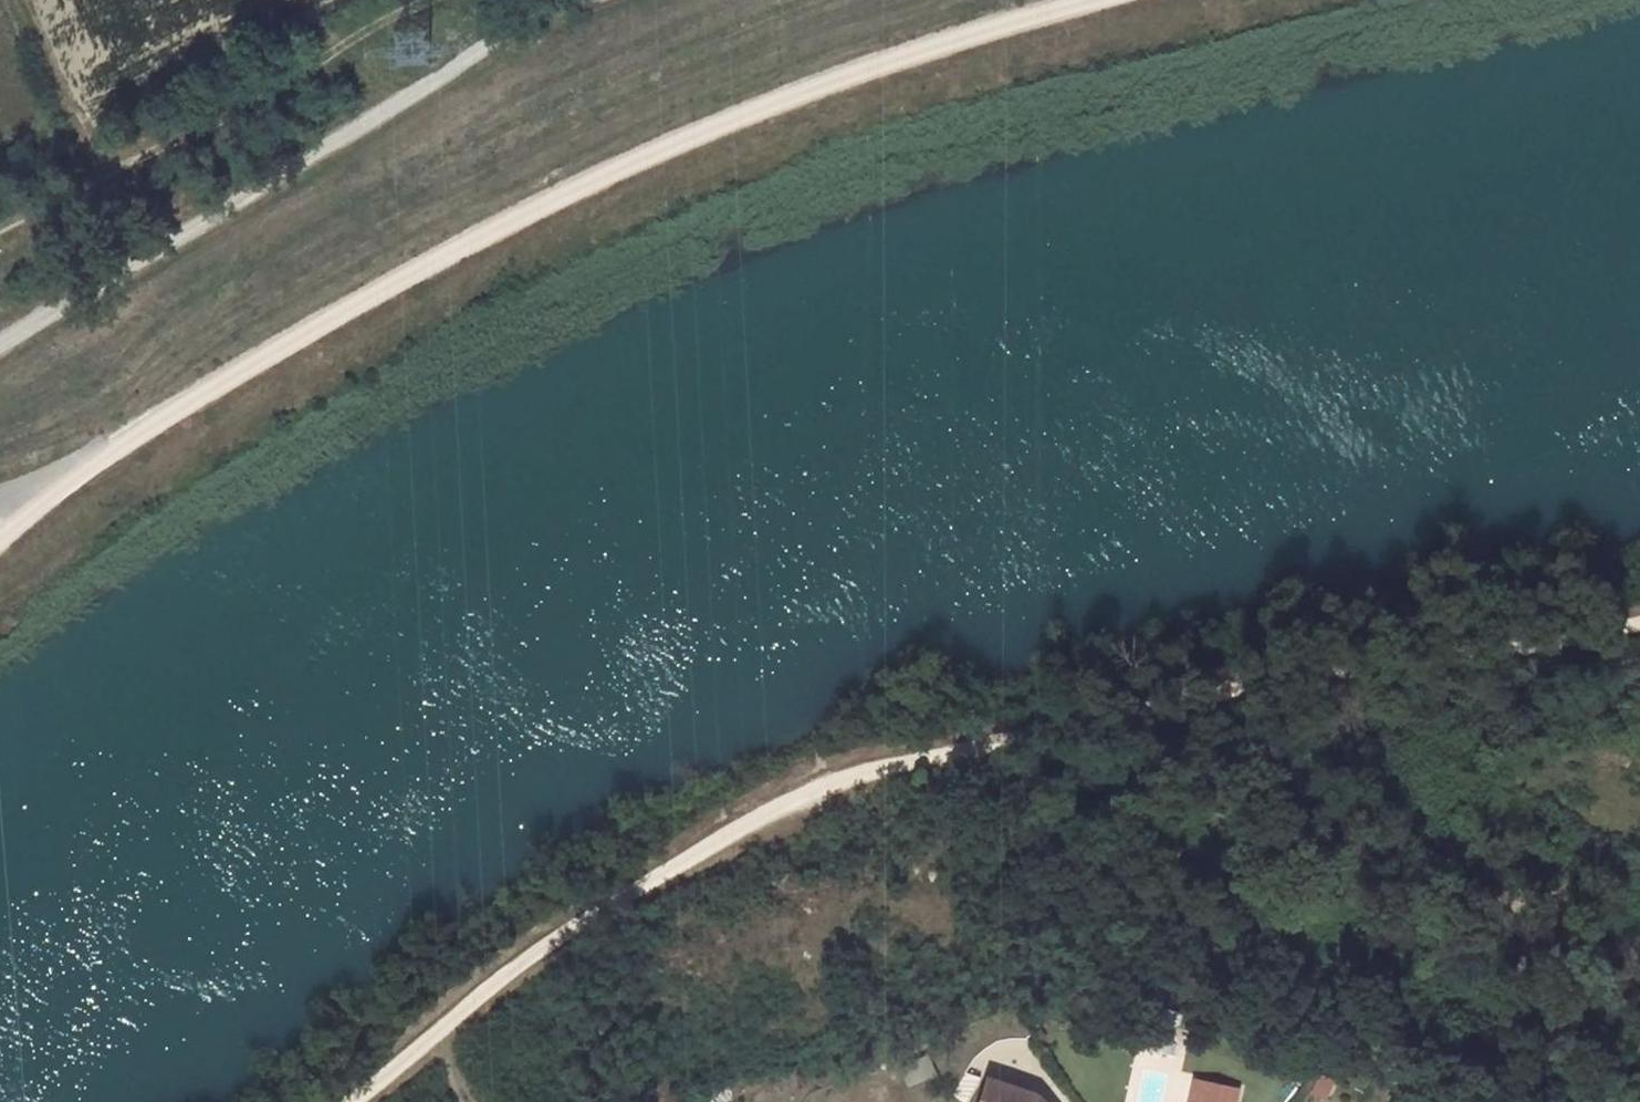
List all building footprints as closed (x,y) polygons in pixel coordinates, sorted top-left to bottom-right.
[(1177,1032),(1160,1028),(1157,1041),(1174,1045),(1177,1032)] [(990,1081),(982,1101),(1042,1101),(1038,1098),(990,1081)] [(1238,1090),(1196,1081),(1191,1101),(1236,1101),(1238,1090)]
